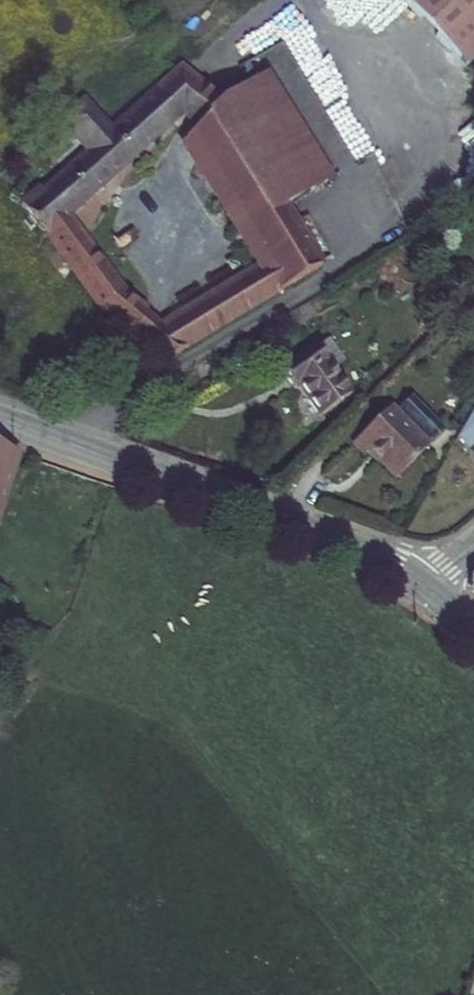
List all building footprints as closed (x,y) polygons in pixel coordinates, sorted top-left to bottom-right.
[(267,61),(312,20),(295,0),(260,0),(234,24),(267,61)] [(461,69),(473,58),(473,0),(398,0),(461,69)] [(169,128),(177,116),(210,102),(177,64),(104,126),(77,94),(47,120),(75,151),(9,208),(141,361),(157,329),(62,220),(169,128)] [(265,71),(210,102),(278,206),(331,174),(265,71)] [(157,329),(141,361),(159,362),(316,268),(278,206),(219,108),(210,102),(169,128),(256,268),(157,329)] [(473,173),(473,137),(447,152),(463,180),(473,173)] [(291,383),(313,415),(347,393),(332,371),(347,361),(328,333),(276,369),(287,386),(291,383)] [(389,404),(348,444),(360,456),(363,453),(391,480),(445,428),(411,393),(394,409),(389,404)] [(457,436),(473,458),(473,406),(457,436)] [(25,451),(14,448),(0,444),(0,534),(25,451)]
